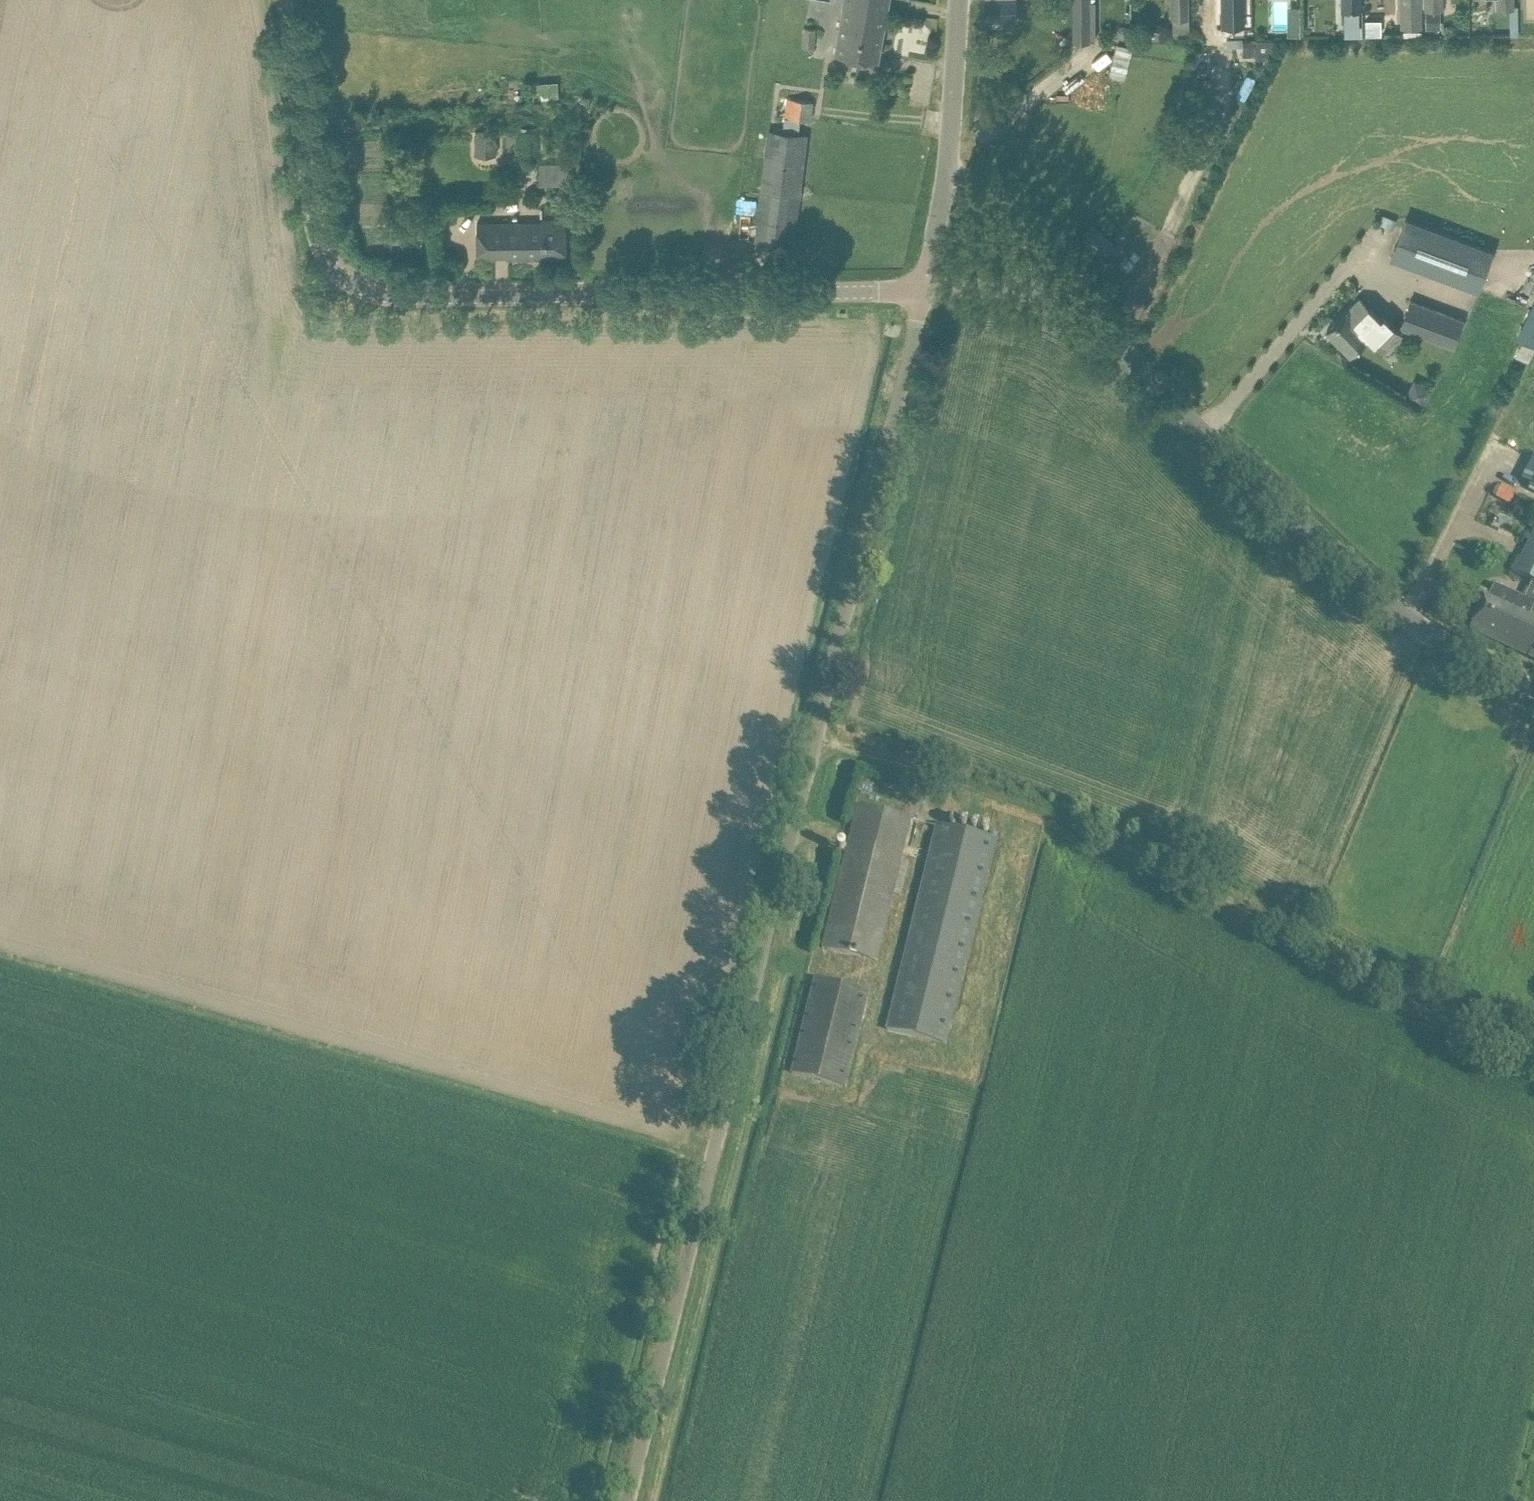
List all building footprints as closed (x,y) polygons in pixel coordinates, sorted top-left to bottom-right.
[(889,0),(845,0),(845,2),(887,10),(889,0)] [(981,19),(1017,19),(1017,0),(981,0),(981,19)] [(1090,0),(1074,0),(1074,34),(1073,40),(1095,38),(1096,1),(1090,1),(1090,0)] [(1170,18),(1178,17),(1179,36),(1189,36),(1189,0),(1170,0),(1170,18)] [(1246,0),(1222,0),(1222,26),(1246,25),(1246,0)] [(1342,11),(1355,11),(1359,11),(1361,11),(1361,0),(1342,0),(1342,11)] [(1403,27),(1421,26),(1420,0),(1402,0),(1403,27)] [(887,10),(845,2),(836,52),(878,60),(887,10)] [(1360,25),(1359,11),(1355,11),(1344,11),(1345,25),(1360,25)] [(1381,20),(1366,20),(1367,35),(1381,34),(1381,20)] [(816,28),(805,26),(803,46),(815,47),(816,28)] [(1247,39),(1246,55),(1271,56),(1272,40),(1247,39)] [(1111,75),(1125,79),(1134,47),(1119,43),(1111,75)] [(785,117),(810,120),(813,100),(789,97),(785,117)] [(539,124),(521,125),(524,149),(541,147),(539,124)] [(770,130),(756,241),(793,245),(807,135),(770,130)] [(580,162),(539,163),(540,181),(580,180),(580,162)] [(1105,213),(1094,224),(1083,235),(1102,254),(1113,243),(1107,236),(1118,225),(1105,213)] [(1494,249),(1403,215),(1388,257),(1478,290),(1494,249)] [(543,219),(543,221),(507,221),(507,254),(507,258),(543,257),(543,260),(566,260),(566,240),(566,218),(543,219)] [(507,221),(477,222),(478,258),(496,258),(496,255),(507,254),(507,221)] [(1403,334),(1384,317),(1382,319),(1360,297),(1347,310),(1327,330),(1351,353),(1367,336),(1383,353),(1403,334)] [(1411,299),(1400,326),(1454,346),(1464,318),(1411,299)] [(1533,344),(1533,325),(1525,320),(1518,337),(1533,344)] [(1426,404),(1435,389),(1417,378),(1408,393),(1426,404)] [(1502,484),(1497,498),(1510,504),(1517,491),(1502,484)] [(1514,649),(1530,615),(1533,608),(1533,533),(1515,571),(1533,581),(1525,597),(1496,583),(1490,596),(1486,594),(1471,628),(1514,649)] [(1514,649),(1533,658),(1533,617),(1530,615),(1514,649)] [(823,948),(877,961),(912,819),(857,806),(823,948)] [(996,839),(960,831),(937,825),(887,1029),(946,1044),(996,839)] [(792,1073),(811,1078),(846,1086),(869,992),(815,978),(792,1073)]
